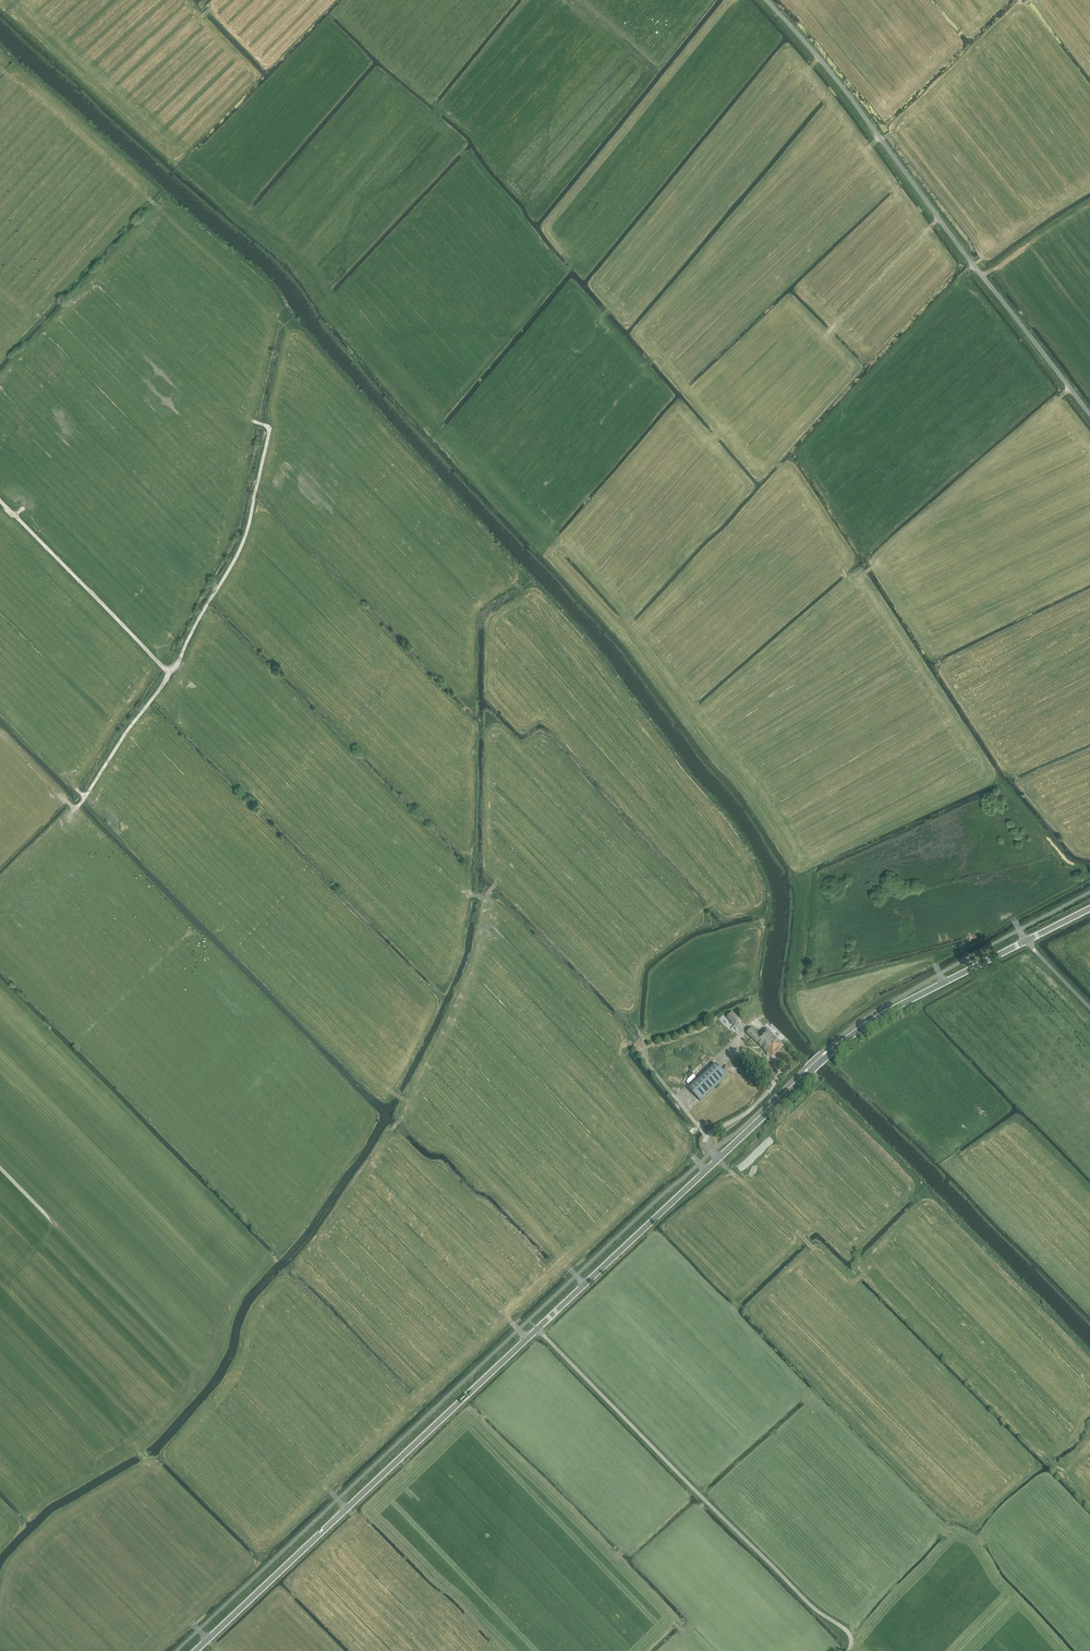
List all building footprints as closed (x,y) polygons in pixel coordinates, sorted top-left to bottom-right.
[(731,1013),(727,1017),(734,1025),(738,1021),(736,1018),(734,1020),(732,1017),(733,1016),(731,1013)] [(760,1035),(752,1027),(746,1033),(772,1058),(783,1046),(779,1041),(767,1029),(763,1032),(760,1035)] [(701,1101),(727,1076),(716,1064),(689,1089),(701,1101)]
